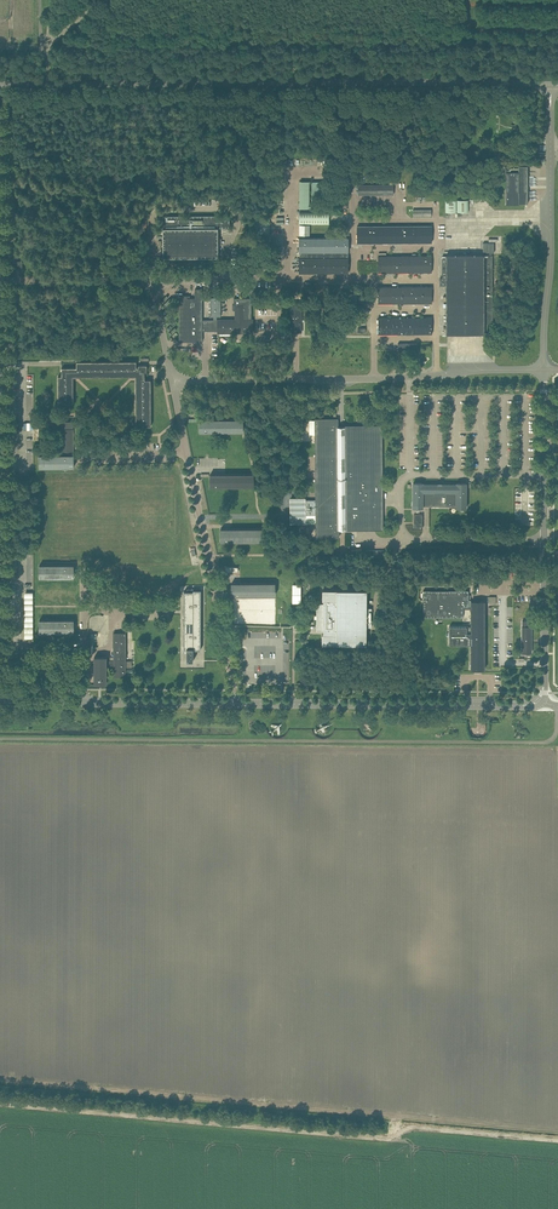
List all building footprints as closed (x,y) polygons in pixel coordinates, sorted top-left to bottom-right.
[(519,203),(528,203),(527,173),(527,166),(519,166),(519,165),(505,165),(505,172),(506,172),(506,190),(506,203),(519,203)] [(299,208),(309,208),(309,181),(300,181),(299,208)] [(312,196),(328,196),(328,181),(312,181),(312,196)] [(366,185),(361,185),(361,195),(393,194),(393,185),(393,182),(389,182),(389,185),(366,185)] [(456,212),(456,200),(446,200),(446,212),(456,212)] [(468,212),(468,200),(457,200),(457,212),(468,212)] [(329,224),(329,211),(299,211),(299,224),(310,224),(329,224)] [(218,257),(218,229),(218,227),(230,227),(230,215),(191,216),(163,216),(163,219),(163,227),(163,258),(163,263),(218,262),(218,257)] [(270,217),(255,217),(255,234),(270,234),(270,217)] [(310,225),(300,225),(300,235),(310,235),(310,225)] [(367,243),(432,243),(431,225),(367,226),(357,226),(357,243),(367,243)] [(348,272),(348,237),(300,238),(299,272),(348,272)] [(446,333),(488,333),(493,333),(492,255),(491,255),(491,253),(498,253),(498,242),(483,242),(483,253),(489,253),(489,255),(443,256),(442,256),(442,278),(440,278),(440,285),(446,285),(446,296),(443,296),(443,301),(446,301),(446,333)] [(412,256),(378,256),(378,260),(378,272),(432,272),(432,256),(416,256),(416,254),(415,254),(412,254),(412,256)] [(378,287),(378,292),(378,303),(432,303),(432,286),(378,287)] [(218,331),(218,333),(253,332),(253,319),(252,319),(252,304),(253,304),(253,298),(234,298),(234,305),(235,305),(235,319),(218,319),(217,319),(217,317),(221,316),(221,297),(210,297),(210,317),(213,317),(214,320),(202,320),(202,289),(195,289),(195,298),(190,298),(190,295),(187,295),(187,298),(179,298),(179,341),(202,341),(202,331),(218,331)] [(348,294),(348,303),(357,303),(357,294),(348,294)] [(290,302),(290,332),(299,332),(302,332),(301,302),(290,302)] [(378,317),(378,322),(378,334),(432,334),(432,317),(378,317)] [(145,377),(145,371),(147,371),(147,365),(138,365),(138,367),(136,367),(136,361),(77,361),(77,367),(62,367),(62,376),(58,376),(58,403),(73,403),(73,376),(136,376),(136,426),(151,426),(151,380),(145,380),(145,377)] [(243,432),(243,419),(199,420),(199,432),(243,432)] [(339,529),(382,529),(382,492),(381,426),(338,426),(338,419),(316,419),(316,420),(310,420),(310,434),(316,434),(316,499),(305,500),(305,498),(290,498),(291,522),(305,522),(305,514),(316,514),(317,536),(339,536),(339,529)] [(73,455),(73,429),(61,429),(61,455),(73,455)] [(73,467),(73,459),(74,455),(73,455),(61,455),(39,455),(39,468),(73,467)] [(253,486),(253,474),(210,474),(210,487),(253,486)] [(456,508),(457,508),(466,508),(466,483),(456,483),(456,484),(441,484),(442,483),(438,483),(438,484),(423,484),(423,483),(413,483),(413,507),(423,507),(423,506),(429,506),(456,506),(456,508)] [(423,514),(414,514),(414,528),(423,528),(423,514)] [(221,541),(264,541),(264,528),(221,529),(221,541)] [(74,577),(74,573),(74,565),(39,565),(39,577),(74,577)] [(275,595),(275,583),(231,583),(231,596),(275,595)] [(423,617),(463,617),(463,609),(471,608),(471,606),(469,606),(469,590),(464,590),(464,588),(461,588),(461,590),(423,590),(423,602),(410,602),(410,609),(421,609),(421,604),(423,604),(423,617)] [(184,652),(187,652),(187,661),(193,661),(193,649),(201,650),(201,590),(193,590),(193,591),(184,591),(184,652)] [(367,608),(367,607),(367,603),(367,590),(323,590),(323,600),(324,600),(324,603),(317,603),(317,615),(318,615),(318,618),(317,618),(316,630),(323,630),(323,634),(322,634),(322,644),(366,644),(366,627),(372,627),(372,608),(367,608)] [(476,601),(474,601),(471,601),(471,606),(471,608),(471,626),(449,626),(449,644),(471,644),(471,669),(476,669),(476,672),(479,672),(479,669),(484,669),(484,601),(480,601),(480,599),(476,599),(476,601)] [(39,632),(74,632),(74,620),(39,620),(39,632)] [(531,626),(527,626),(527,620),(523,620),(522,626),(522,652),(531,652),(531,626)] [(126,676),(126,675),(126,633),(114,633),(114,661),(107,661),(107,657),(94,657),(94,665),(94,668),(94,684),(99,684),(102,683),(107,683),(107,667),(114,667),(114,676),(126,676)]
